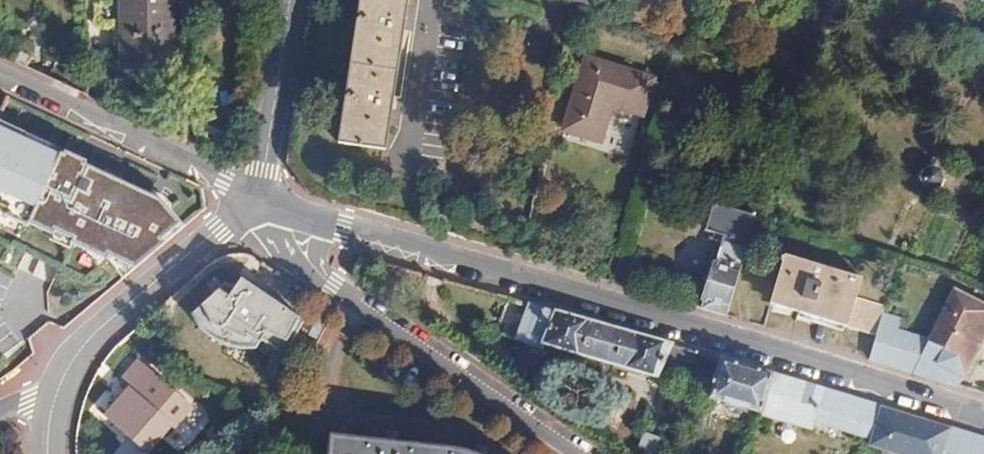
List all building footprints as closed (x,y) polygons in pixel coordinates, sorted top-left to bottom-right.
[(121,11),(121,68),(172,68),(172,0),(129,0),(129,11),(121,11)] [(337,143),(382,150),(405,0),(359,0),(337,143)] [(650,120),(662,74),(588,54),(565,135),(608,146),(617,111),(650,120)] [(1,128),(0,132),(0,203),(6,190),(55,212),(47,230),(143,273),(193,230),(172,205),(1,128)] [(932,166),(924,169),(921,176),(923,183),(931,186),(937,184),(941,175),(938,168),(932,166)] [(721,268),(712,266),(699,310),(706,312),(723,317),(746,242),(732,237),(721,268)] [(861,276),(783,254),(766,305),(873,336),(880,315),(884,302),(855,294),(861,276)] [(314,314),(251,272),(242,290),(232,282),(201,307),(204,314),(208,322),(219,329),(230,337),(246,346),(265,348),(280,327),(301,338),(314,314)] [(866,360),(956,387),(983,333),(983,306),(951,289),(924,344),(940,352),(930,372),(914,364),(920,352),(891,344),(895,330),(898,321),(880,315),(873,336),(866,360)] [(670,344),(528,303),(518,341),(565,356),(567,351),(660,378),(670,344)] [(895,330),(891,344),(920,352),(924,339),(895,330)] [(914,364),(930,372),(940,352),(924,344),(920,352),(914,364)] [(771,372),(721,358),(709,398),(760,413),(771,372)] [(121,382),(130,391),(106,418),(146,453),(169,427),(172,429),(191,408),(139,362),(121,382)] [(821,387),(771,372),(760,413),(808,428),(811,420),(821,387)] [(878,404),(821,387),(811,420),(868,438),(878,404)] [(868,438),(906,453),(966,453),(975,434),(878,404),(868,438)] [(966,453),(983,453),(983,437),(975,434),(966,453)] [(395,449),(395,445),(386,444),(386,448),(331,439),(329,453),(429,453),(395,449)]
